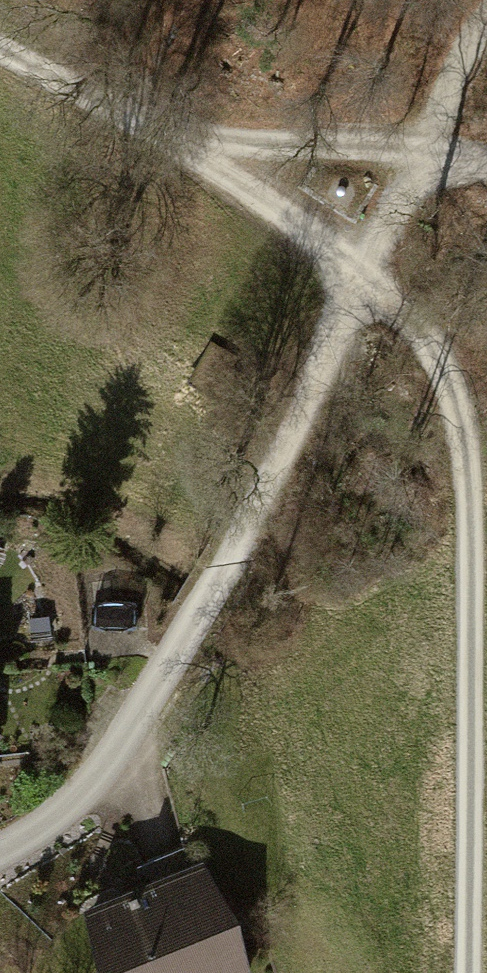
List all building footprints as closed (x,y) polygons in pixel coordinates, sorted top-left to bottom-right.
[(90,925),(109,972),(247,972),(210,878),(90,925)]
